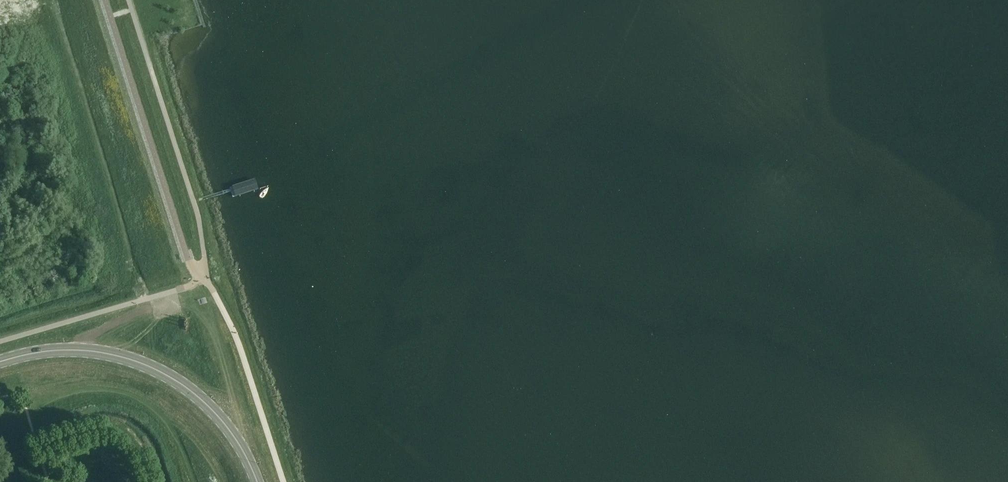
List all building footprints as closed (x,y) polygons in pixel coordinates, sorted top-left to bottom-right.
[(231,190),(234,198),(257,190),(254,181),(231,188),(231,190)]
